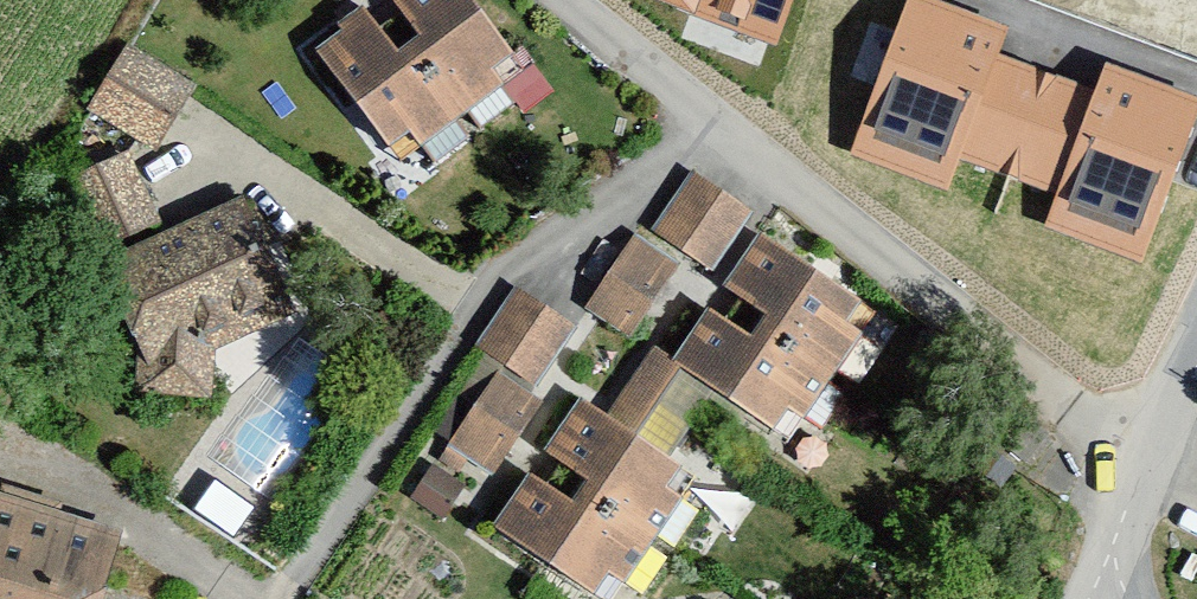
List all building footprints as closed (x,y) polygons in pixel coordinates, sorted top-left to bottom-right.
[(399,163),(523,72),(470,0),(399,0),(424,34),(401,51),(368,7),(314,47),(399,163)] [(775,45),(793,0),(654,0),(775,45)] [(938,0),(908,0),(850,154),(949,191),(961,159),(1055,194),(1043,227),(1141,263),(1196,115),(1196,96),(1105,62),(1095,88),(999,52),(1009,27),(938,0)] [(90,115),(163,157),(201,90),(128,48),(90,115)] [(167,229),(134,151),(67,179),(156,393),(216,401),(222,352),(303,319),(251,194),(167,229)] [(752,214),(686,170),(646,229),(712,273),(752,214)] [(589,313),(627,339),(676,266),(638,240),(589,313)] [(766,241),(737,287),(775,312),(757,341),(708,310),(677,359),(663,351),(614,427),(584,407),(553,455),(586,476),(572,498),(527,469),(484,537),(581,598),(628,598),(704,481),(671,460),(715,391),(794,442),(877,312),(766,241)] [(575,326),(512,284),(473,343),(501,361),(448,441),(493,470),(541,397),(532,391),(575,326)] [(115,528),(0,493),(0,598),(93,598),(115,528)]
